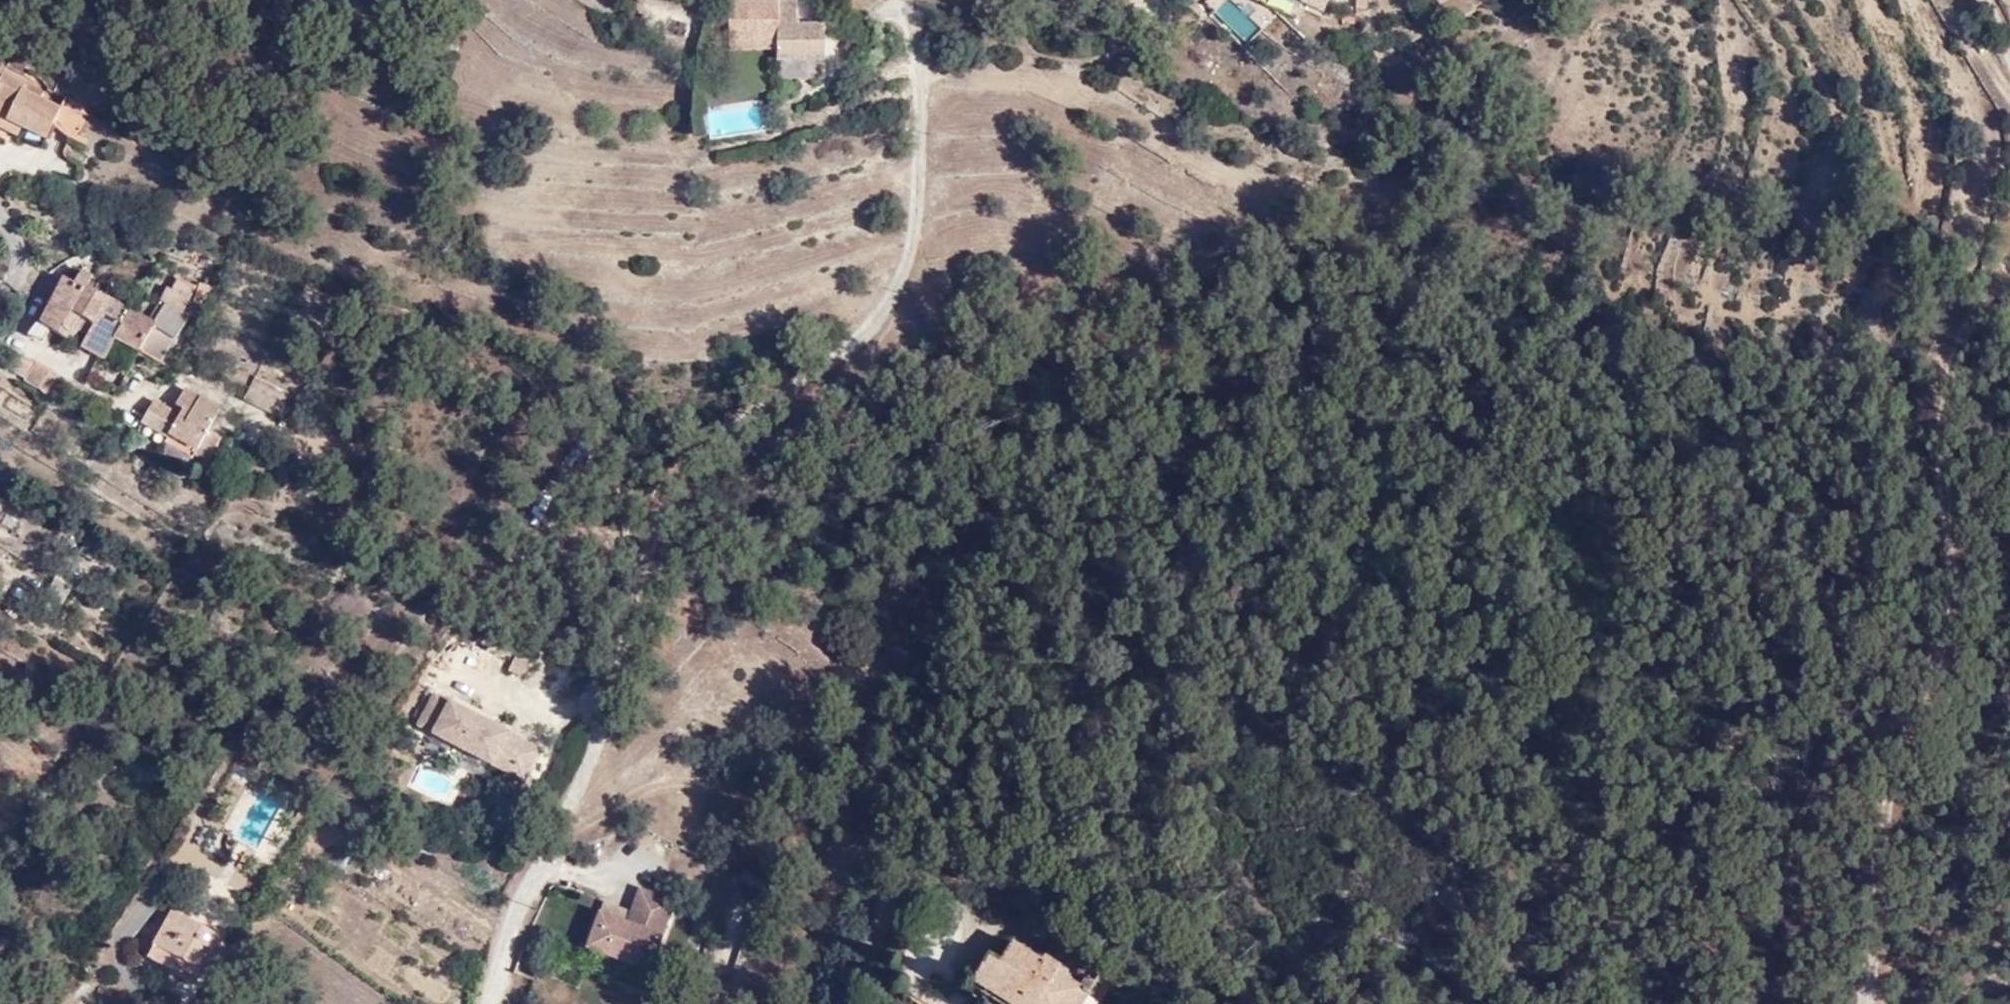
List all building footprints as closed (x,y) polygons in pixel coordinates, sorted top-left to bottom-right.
[(1216,13),(1245,40),(1257,28),(1229,0),(1228,0),(1216,13)] [(753,6),(753,21),(795,22),(794,4),(757,3),(753,6)] [(753,21),(753,6),(728,6),(728,51),(774,51),(774,61),(821,61),(821,27),(795,27),(795,22),(753,21)] [(17,129),(37,140),(45,128),(55,109),(0,75),(0,119),(17,129)] [(55,109),(45,128),(64,139),(81,109),(62,99),(55,109)] [(0,119),(0,132),(11,138),(17,129),(0,119)] [(55,338),(68,313),(83,286),(87,280),(79,274),(68,290),(61,286),(39,316),(47,322),(43,327),(32,321),(23,333),(39,342),(45,334),(55,338)] [(161,307),(151,327),(137,351),(164,367),(173,350),(166,346),(182,318),(177,315),(192,288),(177,279),(168,291),(162,288),(154,302),(161,307)] [(89,325),(105,299),(83,286),(68,313),(89,325)] [(114,338),(137,351),(151,327),(126,312),(105,299),(89,325),(76,347),(93,358),(100,360),(114,338)] [(35,399),(45,380),(23,367),(14,381),(12,386),(35,399)] [(240,398),(273,412),(282,392),(249,377),(240,398)] [(164,435),(194,452),(211,460),(222,440),(208,432),(220,408),(185,391),(175,410),(180,413),(177,418),(150,405),(140,423),(164,435)] [(62,602),(71,585),(55,577),(46,594),(62,602)] [(431,682),(418,715),(527,759),(540,726),(431,682)] [(669,901),(636,889),(628,911),(623,923),(595,913),(583,946),(644,969),(669,901)] [(600,901),(595,913),(623,923),(628,911),(600,901)] [(218,929),(167,906),(149,944),(143,957),(168,969),(171,963),(180,968),(193,941),(210,948),(218,929)] [(1101,989),(1092,984),(1098,974),(1085,966),(1078,975),(1067,969),(1069,965),(1045,952),(1041,957),(1010,939),(1000,956),(986,949),(970,979),(1010,1003),(1092,1003),(1101,989)] [(193,941),(180,968),(194,974),(207,947),(193,941)]
